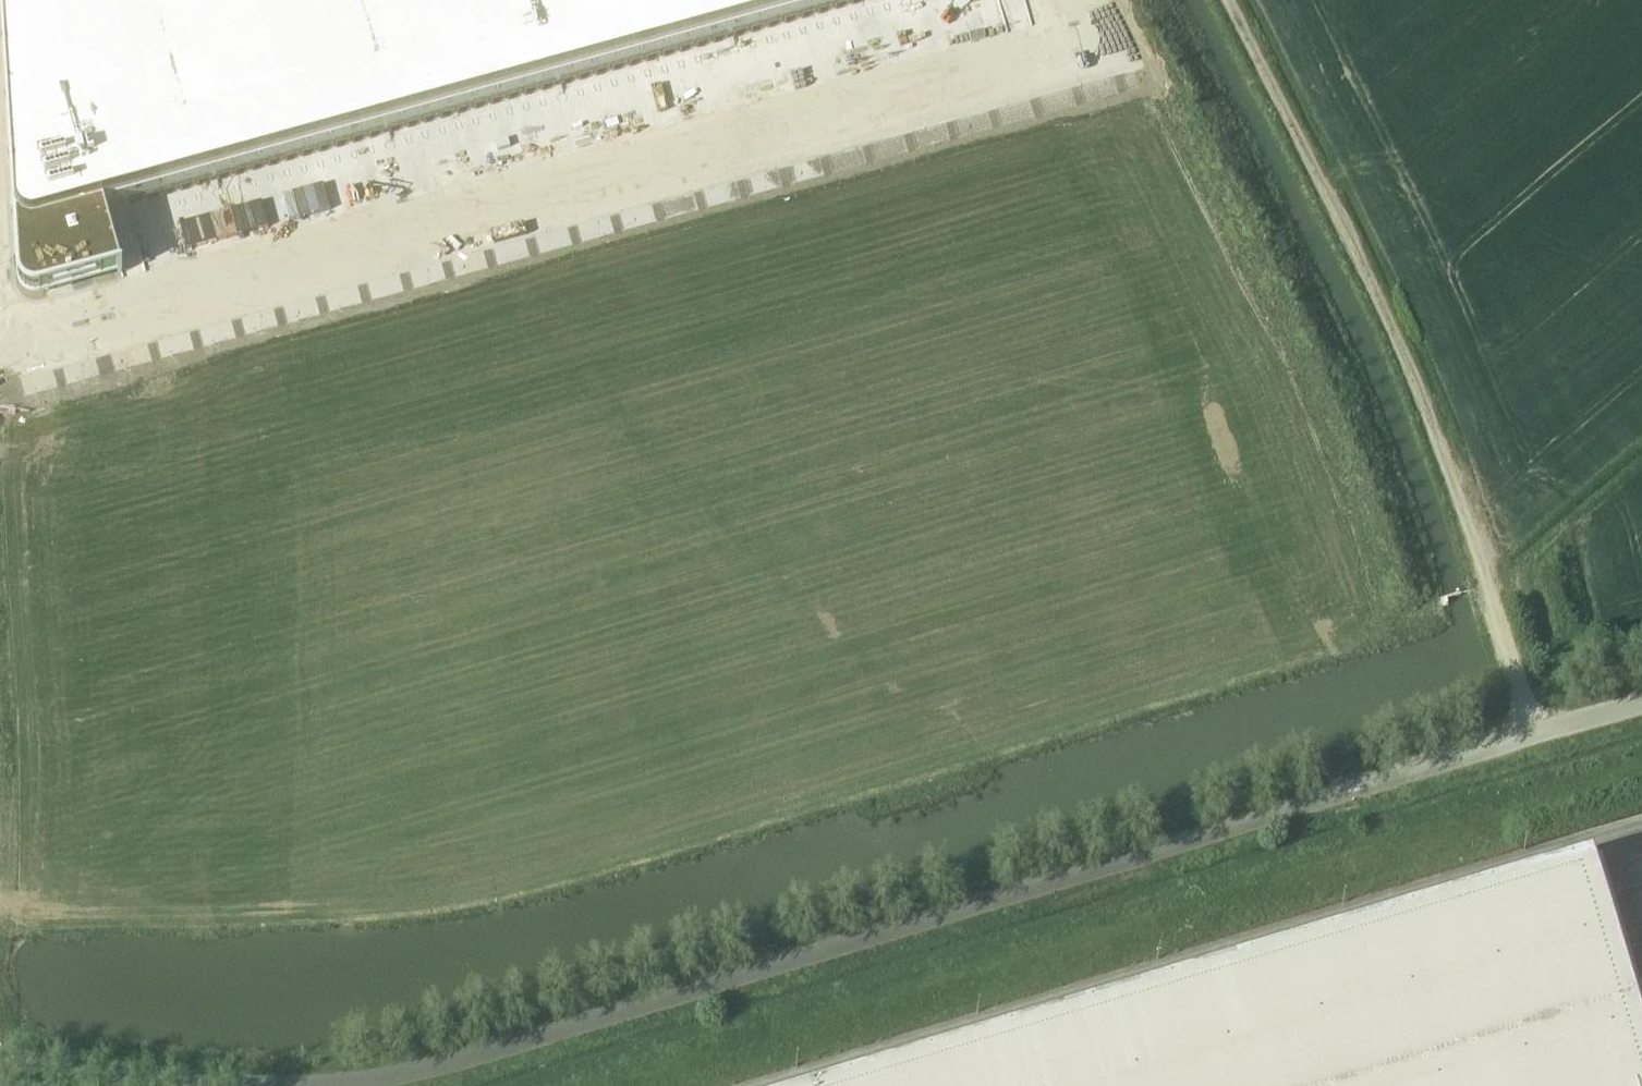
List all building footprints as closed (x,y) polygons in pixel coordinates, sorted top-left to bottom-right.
[(17,281),(19,286),(21,291),(25,295),(30,297),(35,298),(40,298),(122,275),(116,255),(104,212),(871,0),(0,0),(17,281)] [(817,1085),(1641,1085),(1641,966),(1608,852),(817,1085)]
